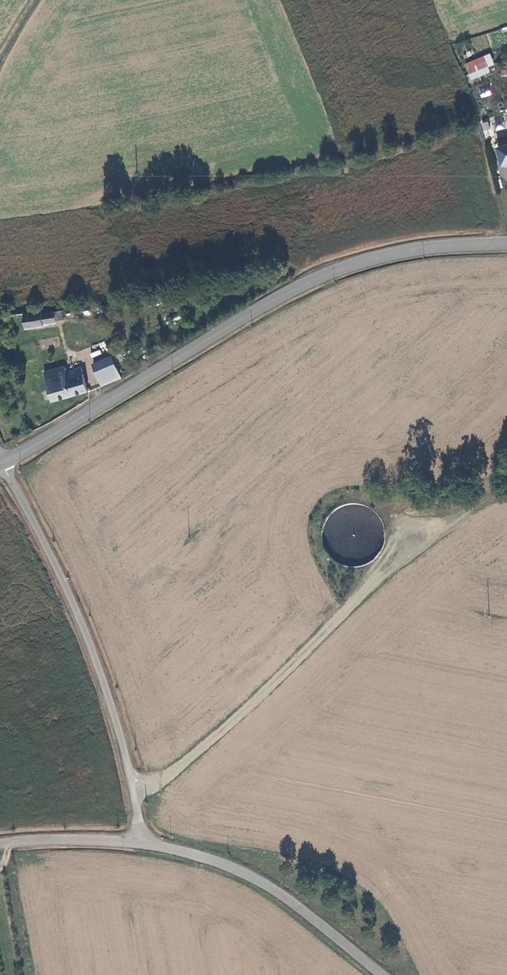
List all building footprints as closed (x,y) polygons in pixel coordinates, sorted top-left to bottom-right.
[(490,63),(496,60),(491,50),(467,61),(471,71),(490,63)] [(490,63),(471,71),(474,77),(492,69),(506,62),(506,60),(505,56),(496,60),(490,63)] [(101,317),(106,314),(107,306),(105,304),(102,303),(98,303),(95,307),(94,312),(97,315),(101,317)] [(50,307),(35,309),(36,324),(51,322),(51,321),(64,319),(63,316),(70,316),(69,307),(53,309),(50,307)] [(16,315),(9,316),(11,326),(18,325),(16,315)] [(110,383),(129,375),(121,355),(102,363),(110,383)] [(59,398),(95,387),(87,362),(72,367),(71,363),(50,369),(59,398)] [(380,557),(382,528),(372,527),(374,509),(329,505),(326,535),(331,535),(329,560),(369,563),(370,556),(380,557)]
